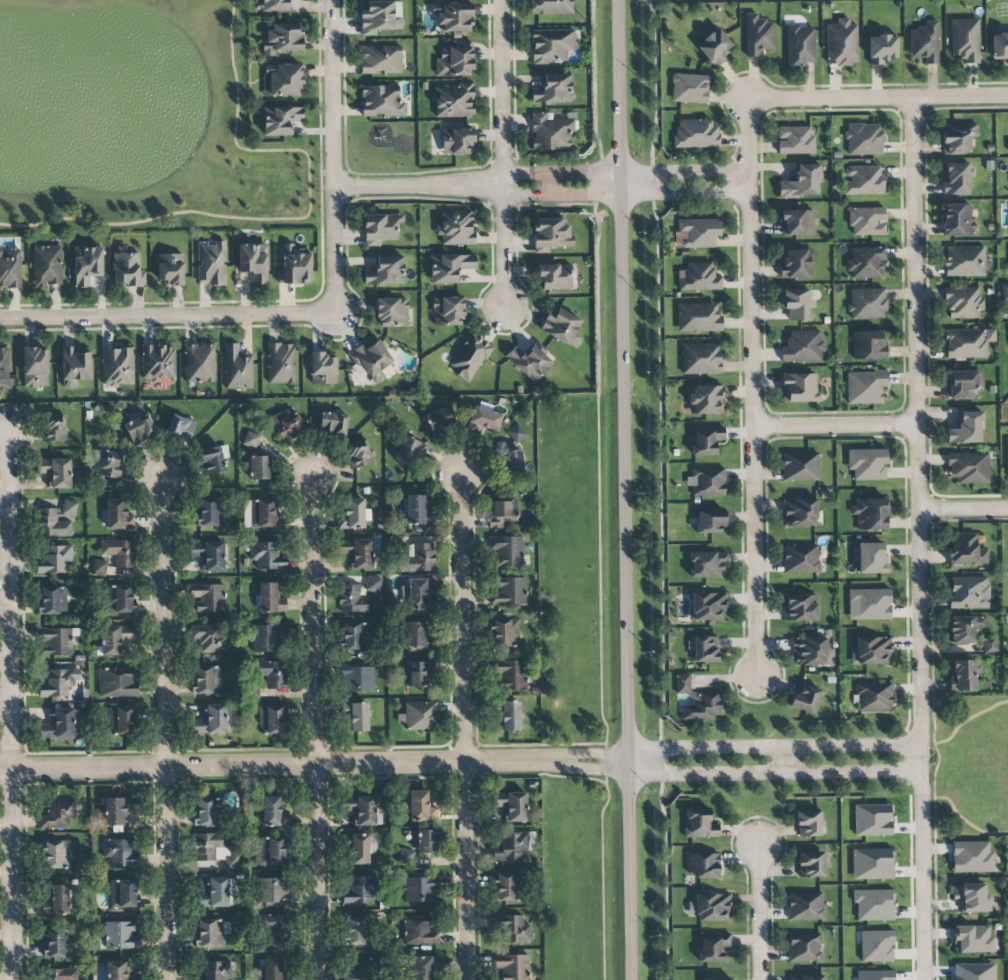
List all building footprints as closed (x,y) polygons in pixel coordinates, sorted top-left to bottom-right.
[(288,11),(288,0),(261,0),(261,12),(288,11)] [(530,14),(573,14),(572,0),(530,0),(530,14)] [(402,1),(367,1),(367,14),(360,15),(361,36),(376,35),(376,31),(402,30),(402,1)] [(473,4),(433,3),(433,16),(438,16),(438,31),(472,32),(473,4)] [(774,21),(757,20),(757,14),(746,13),(746,56),(760,56),(760,50),(773,50),(774,21)] [(857,65),(857,24),(849,25),(849,19),(837,19),(837,25),(826,25),(827,65),(857,65)] [(951,56),(961,55),(962,64),(979,63),(978,19),(950,19),(951,56)] [(910,58),(925,57),(925,65),(938,64),(937,21),(925,21),(925,29),(909,29),(910,58)] [(274,51),(302,52),(302,24),(272,23),(272,32),(264,32),(264,56),(274,56),(274,51)] [(814,26),(786,27),(787,65),(815,65),(814,26)] [(734,47),(716,27),(695,47),(713,66),(734,47)] [(575,30),(532,30),(531,62),(566,63),(566,50),(574,50),(575,30)] [(992,33),(991,59),(1005,59),(1005,62),(1007,62),(1007,33),(992,33)] [(897,35),(868,35),(869,65),(886,65),(886,58),(897,58),(897,35)] [(436,76),(472,76),(471,43),(456,43),(456,48),(440,48),(440,59),(435,59),(436,76)] [(361,74),(402,73),(401,46),(361,46),(361,74)] [(263,97),(302,96),(301,64),(262,65),(263,97)] [(571,72),(544,73),(544,89),(531,89),(531,103),(571,102),(571,72)] [(672,102),(707,103),(708,75),(673,74),(672,102)] [(434,117),(473,117),(474,85),(434,84),(434,117)] [(406,116),(406,103),(399,103),(399,86),(362,86),(362,117),(406,116)] [(263,136),(293,136),(293,122),(303,122),(303,107),(263,107),(263,136)] [(570,149),(569,131),(575,131),(575,113),(566,113),(566,118),(553,118),(552,113),(532,113),(532,150),(570,149)] [(711,119),(675,120),(675,148),(719,147),(719,126),(711,126),(711,119)] [(883,155),(882,124),(846,124),(847,155),(883,155)] [(970,136),(977,136),(977,124),(942,124),(943,154),(970,153),(970,136)] [(777,127),(778,154),(813,154),(813,126),(777,127)] [(442,129),(442,155),(468,154),(468,144),(475,144),(474,128),(442,129)] [(968,163),(943,163),(944,195),(968,194),(968,163)] [(778,182),(779,197),(820,197),(819,164),(796,165),(796,181),(778,182)] [(844,194),(883,194),(882,166),(846,166),(846,183),(843,183),(844,194)] [(972,236),(971,204),(942,205),(943,237),(972,236)] [(884,207),(849,208),(850,236),(885,235),(884,207)] [(813,209),(780,210),(781,236),(814,235),(813,209)] [(474,244),(473,211),(441,212),(441,222),(436,222),(436,236),(441,236),(441,245),(474,244)] [(379,241),(398,241),(398,215),(364,214),(364,246),(379,246),(379,241)] [(534,253),(549,253),(549,248),(573,247),(573,237),(569,237),(569,224),(563,225),(563,218),(533,219),(534,253)] [(678,220),(678,231),(687,231),(687,240),(682,240),(682,248),(715,247),(715,238),(720,238),(720,219),(678,220)] [(225,241),(197,242),(198,285),(226,285),(225,241)] [(310,253),(293,253),(293,244),(282,244),(283,268),(277,269),(278,285),(311,283),(310,253)] [(238,246),(239,273),(252,273),(253,285),(267,285),(265,245),(238,246)] [(32,247),(33,287),(62,286),(60,246),(32,247)] [(984,276),(984,246),(945,247),(945,277),(984,276)] [(102,247),(74,248),(75,288),(89,288),(89,275),(102,275),(102,247)] [(881,279),(881,260),(885,260),(886,248),(848,247),(848,278),(881,279)] [(20,249),(0,249),(0,288),(21,288),(20,249)] [(783,278),(809,278),(808,249),(782,250),(783,278)] [(140,285),(139,252),(113,253),(114,285),(140,285)] [(183,286),(183,254),(156,254),(157,281),(168,280),(168,287),(183,286)] [(431,284),(457,283),(457,270),(475,270),(475,255),(430,256),(431,284)] [(404,284),(404,256),(377,256),(377,270),(364,270),(364,285),(404,284)] [(713,262),(687,263),(687,270),(678,270),(678,291),(722,289),(721,276),(714,277),(713,262)] [(571,290),(572,265),(540,264),(539,290),(571,290)] [(946,318),(982,318),(982,297),(978,297),(979,288),(947,287),(946,318)] [(885,288),(850,289),(850,319),(885,319),(885,288)] [(780,309),(788,309),(788,320),(807,321),(808,290),(780,289),(780,309)] [(464,325),(463,297),(432,298),(433,326),(464,325)] [(408,326),(407,299),(377,299),(377,327),(408,326)] [(678,331),(722,331),(722,315),(717,315),(717,303),(677,303),(678,331)] [(539,332),(577,348),(581,339),(574,336),(582,319),(557,308),(553,319),(546,316),(539,332)] [(995,329),(945,330),(946,359),(987,357),(987,342),(995,342),(995,329)] [(781,362),(823,362),(822,330),(787,331),(788,347),(781,347),(781,362)] [(852,332),(853,360),(887,359),(886,331),(852,332)] [(448,370),(471,383),(491,345),(468,333),(448,370)] [(359,362),(376,385),(386,377),(381,371),(393,362),(374,336),(348,355),(356,365),(359,362)] [(252,353),(238,353),(238,343),(224,343),(224,388),(252,388),(252,353)] [(531,384),(554,363),(535,343),(521,356),(513,348),(505,355),(531,384)] [(721,373),(721,343),(682,344),(682,374),(721,373)] [(214,344),(183,345),(184,382),(215,381),(214,344)] [(295,383),(294,344),(267,344),(268,383),(295,383)] [(140,380),(174,381),(175,346),(141,345),(140,380)] [(91,380),(90,347),(62,348),(63,389),(76,389),(76,380),(91,380)] [(133,347),(102,347),(102,386),(133,385),(133,347)] [(0,348),(0,390),(8,390),(9,348),(0,348)] [(48,348),(23,348),(22,386),(47,387),(48,348)] [(326,352),(310,352),(310,384),(337,384),(336,357),(326,357),(326,352)] [(882,403),(882,387),(887,387),(887,371),(847,372),(847,404),(882,403)] [(981,371),(946,372),(946,400),(982,399),(981,371)] [(816,373),(781,374),(782,403),(821,402),(821,392),(816,392),(816,373)] [(688,414),(722,413),(722,385),(688,386),(688,414)] [(437,429),(455,423),(450,406),(425,414),(433,439),(439,437),(437,429)] [(502,414),(474,406),(467,431),(478,434),(480,427),(498,432),(502,414)] [(981,411),(958,411),(958,429),(947,429),(947,443),(981,443),(981,411)] [(271,415),(279,441),(304,433),(297,413),(283,417),(281,412),(271,415)] [(164,433),(188,443),(196,422),(173,413),(164,433)] [(320,434),(346,435),(347,413),(320,413),(320,434)] [(132,444),(156,434),(147,414),(124,424),(132,444)] [(42,441),(64,441),(64,415),(42,415),(42,441)] [(526,436),(519,424),(505,432),(512,444),(526,436)] [(723,426),(689,427),(689,455),(716,455),(716,441),(724,441),(723,426)] [(260,435),(247,431),(242,445),(255,449),(260,435)] [(395,460),(412,465),(419,441),(402,436),(395,460)] [(350,469),(372,464),(366,439),(345,444),(350,469)] [(223,472),(221,447),(201,449),(203,474),(223,472)] [(853,480),(887,480),(886,449),(848,450),(848,470),(853,470),(853,480)] [(522,472),(522,450),(503,450),(503,464),(509,464),(509,472),(522,472)] [(119,479),(122,453),(102,451),(99,477),(119,479)] [(818,453),(783,452),(782,480),(818,481),(818,453)] [(989,453),(946,453),(947,478),(956,478),(956,484),(989,483),(989,453)] [(270,456),(249,456),(249,480),(270,479),(270,456)] [(50,489),(71,488),(70,459),(41,459),(41,475),(50,474),(50,489)] [(724,468),(692,469),(692,496),(725,496),(724,468)] [(405,496),(405,524),(433,524),(433,517),(424,518),(424,495),(405,496)] [(343,529),(365,528),(365,520),(367,520),(367,498),(343,499),(343,529)] [(784,527),(818,526),(817,498),(784,499),(784,527)] [(851,517),(856,516),(857,531),(887,530),(886,498),(855,499),(855,506),(851,506),(851,517)] [(124,499),(106,499),(107,530),(134,529),(134,515),(125,516),(124,499)] [(224,513),(217,513),(217,499),(197,500),(198,526),(225,525),(224,513)] [(251,528),(275,527),(274,500),(250,500),(251,528)] [(71,536),(71,518),(77,518),(76,501),(62,501),(62,509),(39,509),(40,537),(71,536)] [(490,501),(489,528),(503,528),(503,522),(516,522),(517,502),(490,501)] [(723,534),(723,511),(697,511),(697,533),(723,534)] [(988,565),(988,549),(977,550),(977,533),(951,533),(951,565),(988,565)] [(494,567),(523,567),(522,536),(493,537),(494,567)] [(100,541),(100,556),(114,555),(115,568),(135,568),(134,540),(100,541)] [(371,540),(337,540),(337,554),(351,554),(351,569),(372,569),(371,540)] [(224,572),(223,542),(192,542),(192,558),(202,558),(203,572),(224,572)] [(250,560),(256,560),(256,569),(281,570),(282,542),(250,542),(250,560)] [(433,571),(432,543),(414,544),(414,557),(404,557),(405,572),(433,571)] [(858,574),(887,573),(886,543),(852,544),(853,562),(858,562),(858,574)] [(784,574),(819,573),(818,544),(783,545),(784,574)] [(40,546),(40,574),(66,573),(66,563),(72,563),(71,545),(40,546)] [(690,552),(690,578),(724,577),(723,551),(690,552)] [(90,574),(105,577),(109,563),(94,560),(90,574)] [(365,590),(379,592),(381,579),(368,576),(365,590)] [(498,578),(498,590),(491,591),(492,606),(526,605),(526,578),(498,578)] [(948,609),(988,608),(988,578),(951,578),(951,597),(948,597),(948,609)] [(427,609),(426,579),(408,579),(409,610),(427,609)] [(259,583),(259,595),(256,595),(257,612),(277,611),(276,582),(259,583)] [(225,611),(225,584),(190,585),(190,597),(197,597),(197,612),(225,611)] [(374,612),(373,597),(360,597),(360,584),(338,585),(338,613),(374,612)] [(135,613),(135,606),(131,606),(131,586),(114,585),(113,613),(135,613)] [(39,614),(66,615),(66,588),(39,587),(39,614)] [(890,589),(848,589),(848,620),(891,619),(890,589)] [(725,592),(690,593),(691,621),(725,620),(725,592)] [(784,621),(817,622),(818,595),(785,594),(784,621)] [(974,629),(986,629),(985,617),(950,617),(950,644),(975,643),(974,629)] [(493,620),(494,647),(519,646),(518,619),(493,620)] [(432,647),(431,622),(404,623),(405,648),(432,647)] [(375,624),(343,623),(342,650),(374,651),(375,624)] [(255,624),(254,652),(281,653),(281,639),(287,639),(287,625),(255,624)] [(226,653),(226,625),(192,625),(192,640),(199,640),(199,653),(226,653)] [(120,656),(120,641),(135,641),(135,627),(102,626),(101,656),(120,656)] [(72,629),(40,628),(40,642),(45,643),(45,655),(72,656),(72,629)] [(717,662),(717,637),(691,638),(692,662),(717,662)] [(834,649),(827,649),(827,637),(793,638),(793,666),(834,665),(834,649)] [(851,665),(890,664),(889,637),(856,637),(856,648),(850,648),(851,665)] [(984,653),(997,651),(996,638),(982,640),(984,653)] [(523,660),(497,661),(497,691),(524,690),(523,660)] [(976,660),(951,660),(950,691),(975,691),(976,660)] [(286,689),(285,661),(257,662),(257,676),(266,676),(266,689),(286,689)] [(406,662),(407,686),(432,686),(432,661),(406,662)] [(220,694),(220,666),(194,666),(194,694),(220,694)] [(374,691),(374,667),(342,667),(343,692),(374,691)] [(99,668),(99,697),(138,696),(137,668),(99,668)] [(47,670),(47,683),(38,683),(39,697),(50,697),(50,702),(60,702),(60,696),(69,696),(68,687),(76,687),(75,669),(47,670)] [(892,710),(891,682),(856,683),(856,711),(892,710)] [(790,708),(815,714),(821,689),(795,684),(790,708)] [(405,730),(437,730),(437,702),(404,702),(405,714),(397,714),(398,723),(405,723),(405,730)] [(502,731),(520,730),(520,702),(501,702),(502,731)] [(368,731),(368,703),(343,703),(344,713),(350,713),(350,732),(368,731)] [(192,734),(230,733),(229,704),(204,705),(205,721),(192,722),(192,734)] [(134,735),(133,705),(107,706),(108,735),(134,735)] [(283,706),(258,707),(259,734),(284,733),(283,706)] [(52,725),(43,725),(43,738),(78,738),(78,709),(53,709),(52,725)] [(409,791),(410,821),(437,820),(437,807),(428,807),(427,791),(409,791)] [(526,821),(525,792),(506,792),(506,800),(497,801),(498,810),(504,810),(505,822),(526,821)] [(280,796),(262,797),(263,827),(289,826),(289,813),(280,813),(280,796)] [(342,813),(355,812),(355,826),(376,825),(376,796),(342,797),(342,813)] [(69,828),(69,818),(75,818),(76,799),(48,798),(47,813),(40,813),(40,828),(69,828)] [(125,798),(105,798),(104,825),(113,825),(113,832),(124,832),(125,798)] [(194,826),(221,825),(221,798),(194,799),(194,826)] [(892,835),(892,804),(854,805),(855,836),(892,835)] [(710,809),(687,810),(687,827),(683,827),(683,838),(719,837),(719,824),(710,824),(710,809)] [(796,811),(796,836),(821,836),(820,810),(796,811)] [(435,830),(417,830),(417,853),(435,854),(435,830)] [(534,832),(501,832),(501,847),(493,847),(493,860),(522,860),(522,849),(534,849),(534,832)] [(238,870),(238,855),(229,855),(228,833),(195,834),(195,861),(224,860),(224,871),(238,870)] [(368,834),(347,835),(348,864),(369,864),(368,834)] [(285,837),(256,838),(256,865),(285,864),(285,837)] [(137,840),(104,839),(104,866),(136,867),(137,840)] [(44,840),(43,868),(69,868),(70,841),(44,840)] [(994,872),(994,851),(989,851),(989,841),(951,842),(952,873),(994,872)] [(893,879),(892,848),(851,849),(852,879),(893,879)] [(411,865),(414,852),(400,849),(397,861),(411,865)] [(798,852),(798,877),(824,877),(824,852),(798,852)] [(719,853),(686,854),(686,873),(696,873),(696,879),(719,878),(719,853)] [(518,901),(519,873),(497,872),(496,900),(518,901)] [(234,878),(207,877),(207,897),(199,897),(199,906),(233,907),(234,878)] [(342,903),(373,904),(373,877),(350,877),(350,887),(342,887),(342,903)] [(289,904),(289,879),(261,878),(260,904),(289,904)] [(438,893),(438,878),(404,878),(405,903),(434,902),(434,893),(438,893)] [(111,908),(137,907),(137,880),(110,881),(111,908)] [(985,883),(952,884),(953,900),(961,900),(961,913),(991,912),(990,895),(986,895),(985,883)] [(43,901),(43,914),(70,913),(69,885),(50,886),(50,901),(43,901)] [(857,921),(894,920),(894,889),(852,890),(852,903),(857,903),(857,921)] [(822,921),(823,893),(788,892),(788,920),(822,921)] [(695,894),(695,902),(688,902),(689,915),(698,915),(698,922),(729,921),(729,893),(695,894)] [(287,914),(261,915),(261,933),(269,933),(269,943),(288,942),(287,914)] [(523,915),(493,916),(493,932),(497,932),(497,943),(530,943),(529,925),(523,925),(523,915)] [(364,918),(347,917),(346,945),(363,945),(364,918)] [(402,944),(438,945),(438,931),(431,931),(432,918),(402,918),(402,944)] [(224,947),(223,935),(230,934),(230,920),(197,921),(198,948),(224,947)] [(140,949),(140,936),(133,936),(132,922),(105,922),(105,949),(140,949)] [(994,935),(990,935),(989,925),(953,926),(954,953),(995,952),(994,935)] [(44,957),(71,957),(72,930),(44,929),(44,957)] [(893,931),(860,932),(861,962),(893,961),(893,931)] [(723,962),(722,946),(731,946),(731,933),(695,934),(695,945),(699,945),(700,962),(723,962)] [(821,933),(788,934),(789,962),(822,961),(821,933)] [(501,979),(529,979),(529,955),(494,955),(494,967),(501,968),(501,979)] [(440,970),(440,957),(413,956),(412,974),(414,974),(414,979),(432,979),(432,970),(440,970)] [(353,958),(352,973),(345,973),(344,979),(375,979),(376,959),(353,958)] [(262,959),(261,979),(281,979),(282,959),(262,959)] [(126,977),(126,961),(106,962),(107,979),(141,979),(141,976),(126,977)] [(224,978),(230,979),(230,961),(204,961),(204,971),(195,971),(195,979),(224,979),(224,978)] [(955,965),(955,979),(994,979),(994,964),(955,965)] [(44,969),(44,979),(77,979),(77,969),(44,969)] [(857,979),(894,979),(894,970),(856,971),(857,979)]
